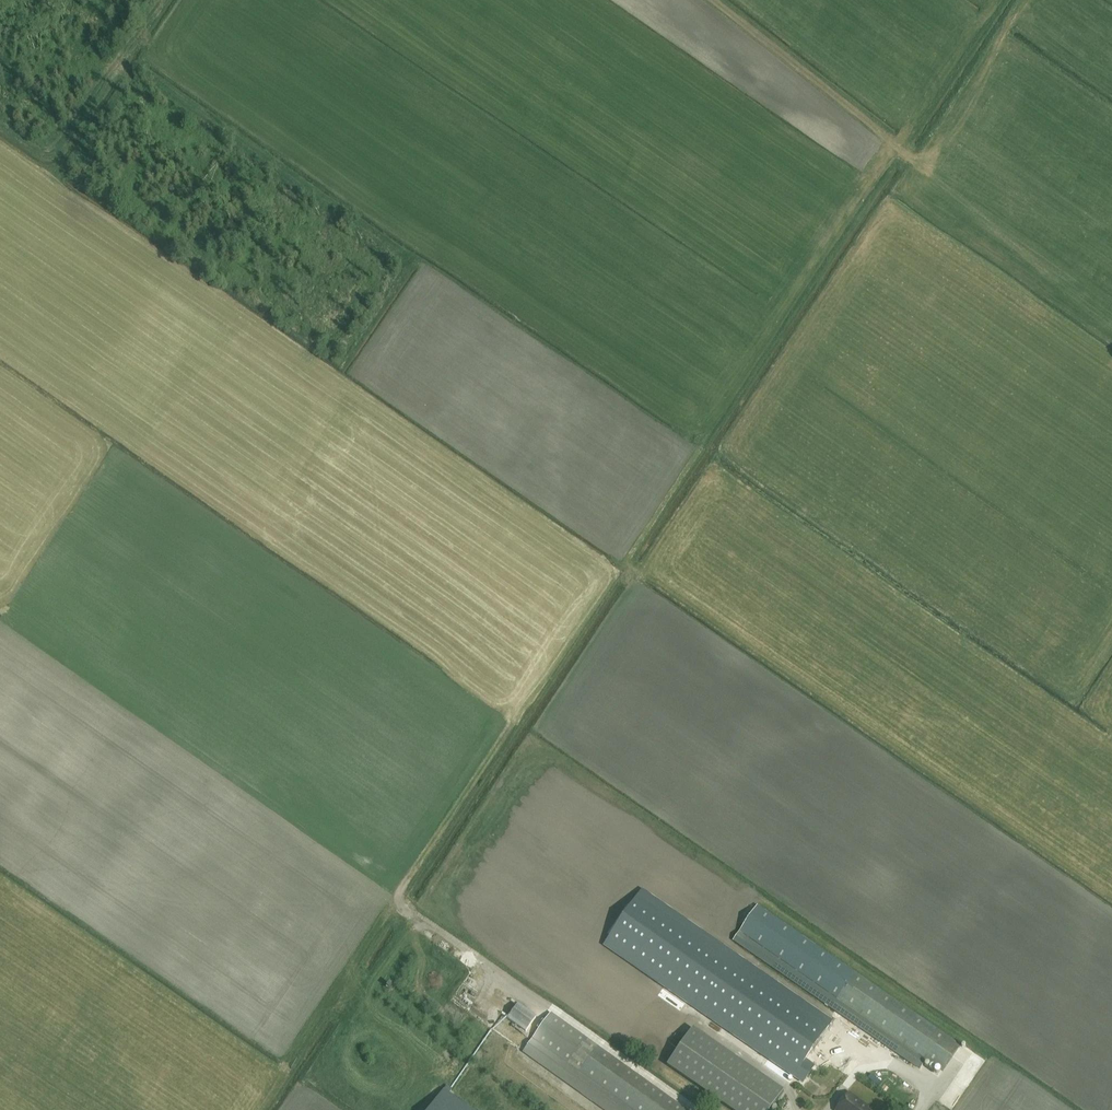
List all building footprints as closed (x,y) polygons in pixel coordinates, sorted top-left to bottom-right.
[(643,891),(605,945),(794,1077),(833,1022),(643,891)] [(943,1071),(960,1045),(757,905),(733,940),(920,1068),(926,1059),(943,1071)] [(551,1013),(524,1051),(606,1109),(686,1109),(551,1013)] [(693,1029),(667,1065),(731,1109),(771,1109),(784,1092),(693,1029)] [(966,1064),(943,1103),(956,1109),(957,1109),(986,1060),(962,1046),(955,1058),(966,1064)] [(443,1091),(430,1109),(471,1109),(443,1091)] [(867,1109),(868,1108),(849,1093),(836,1109),(867,1109)]
